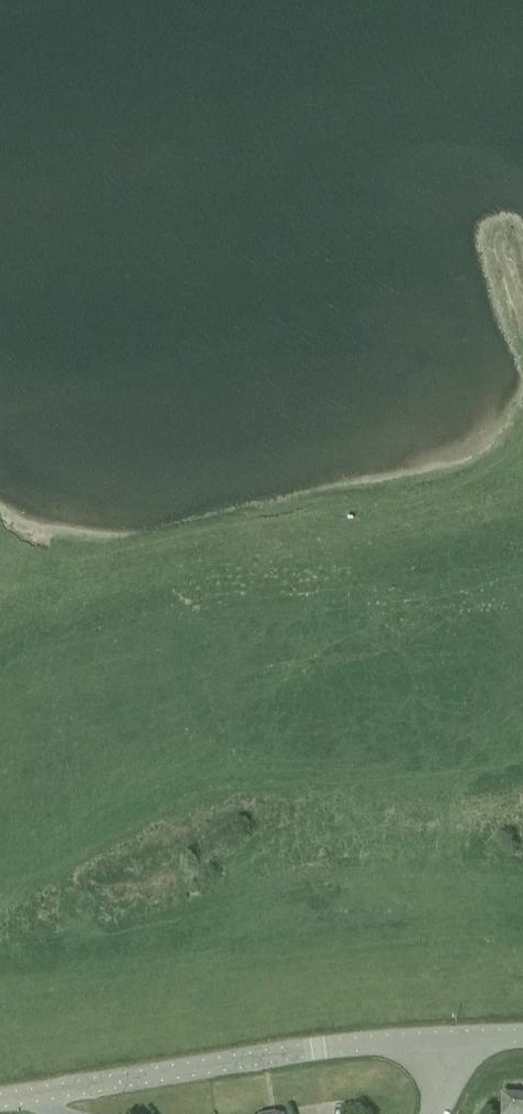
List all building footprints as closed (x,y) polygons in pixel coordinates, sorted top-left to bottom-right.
[(501,1099),(501,1113),(522,1113),(522,1099),(501,1099)]
